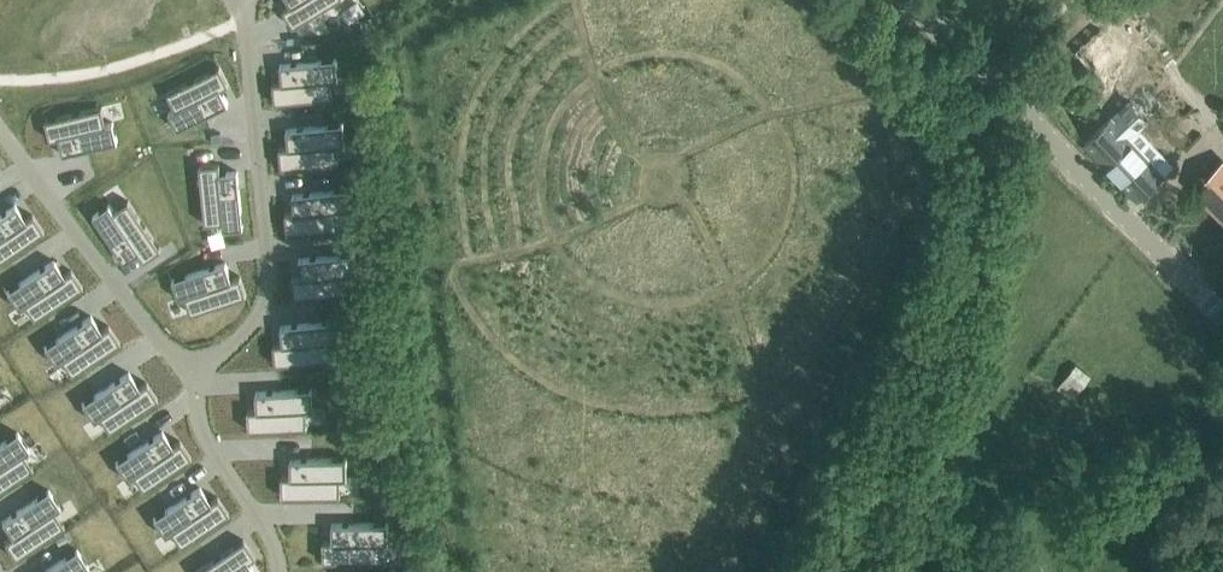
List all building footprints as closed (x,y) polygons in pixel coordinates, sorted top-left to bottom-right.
[(290,4),(282,9),(293,26),(336,0),(288,0),(290,4)] [(1109,92),(1157,47),(1119,6),(1070,50),(1109,92)] [(281,81),(272,82),(274,102),(333,97),(331,79),(338,78),(336,58),(280,64),(281,81)] [(220,66),(167,92),(175,107),(168,111),(177,129),(228,104),(220,88),(229,84),(220,66)] [(1159,149),(1143,134),(1147,130),(1123,105),(1085,141),(1137,195),(1162,171),(1161,170),(1170,162),(1158,150),(1159,149)] [(102,106),(45,119),(49,139),(58,137),(62,154),(118,141),(113,121),(106,123),(102,106)] [(288,146),(279,147),(281,167),(339,161),(337,144),(344,143),(342,123),(286,129),(288,146)] [(219,163),(199,165),(205,223),(222,222),(223,229),(243,227),(237,170),(220,172),(219,163)] [(294,211),(285,212),(287,232),(345,226),(344,209),(351,208),(349,188),(292,194),(294,211)] [(1208,202),(1222,219),(1222,202),(1215,195),(1208,202)] [(110,204),(93,215),(124,262),(139,252),(144,260),(161,249),(128,200),(114,210),(110,204)] [(0,214),(0,259),(44,230),(32,213),(25,218),(15,204),(0,214)] [(301,276),(291,277),(293,297),(352,291),(350,274),(357,273),(355,253),(299,258),(301,276)] [(54,259),(7,291),(18,308),(24,304),(33,318),(82,286),(71,269),(63,274),(54,259)] [(226,262),(172,280),(178,299),(185,297),(191,313),(246,295),(240,275),(231,278),(226,262)] [(91,315),(44,346),(55,363),(61,359),(71,374),(120,341),(108,324),(101,329),(91,315)] [(282,343),(273,344),(275,364),(333,358),(332,341),(339,340),(337,320),(280,326),(282,343)] [(129,371),(81,403),(93,420),(99,416),(108,430),(157,398),(146,381),(139,386),(129,371)] [(257,409),(247,410),(249,430),(307,427),(306,409),(313,409),(312,389),(256,392),(257,409)] [(162,430),(115,462),(127,479),(132,475),(142,489),(191,457),(180,440),(172,445),(162,430)] [(0,443),(0,489),(33,467),(23,453),(29,448),(18,432),(0,443)] [(290,476),(281,476),(282,496),(340,496),(340,478),(347,478),(347,458),(290,458),(290,476)] [(200,486),(153,518),(164,535),(170,531),(180,545),(228,513),(217,496),(210,501),(200,486)] [(49,489),(2,521),(11,535),(4,540),(15,557),(64,525),(54,510),(60,506),(49,489)] [(332,541),(323,541),(323,561),(382,560),(381,543),(389,543),(388,523),(332,523),(332,541)] [(195,571),(255,571),(247,561),(255,556),(243,539),(195,571)] [(42,571),(84,571),(82,569),(88,566),(77,549),(42,571)]
